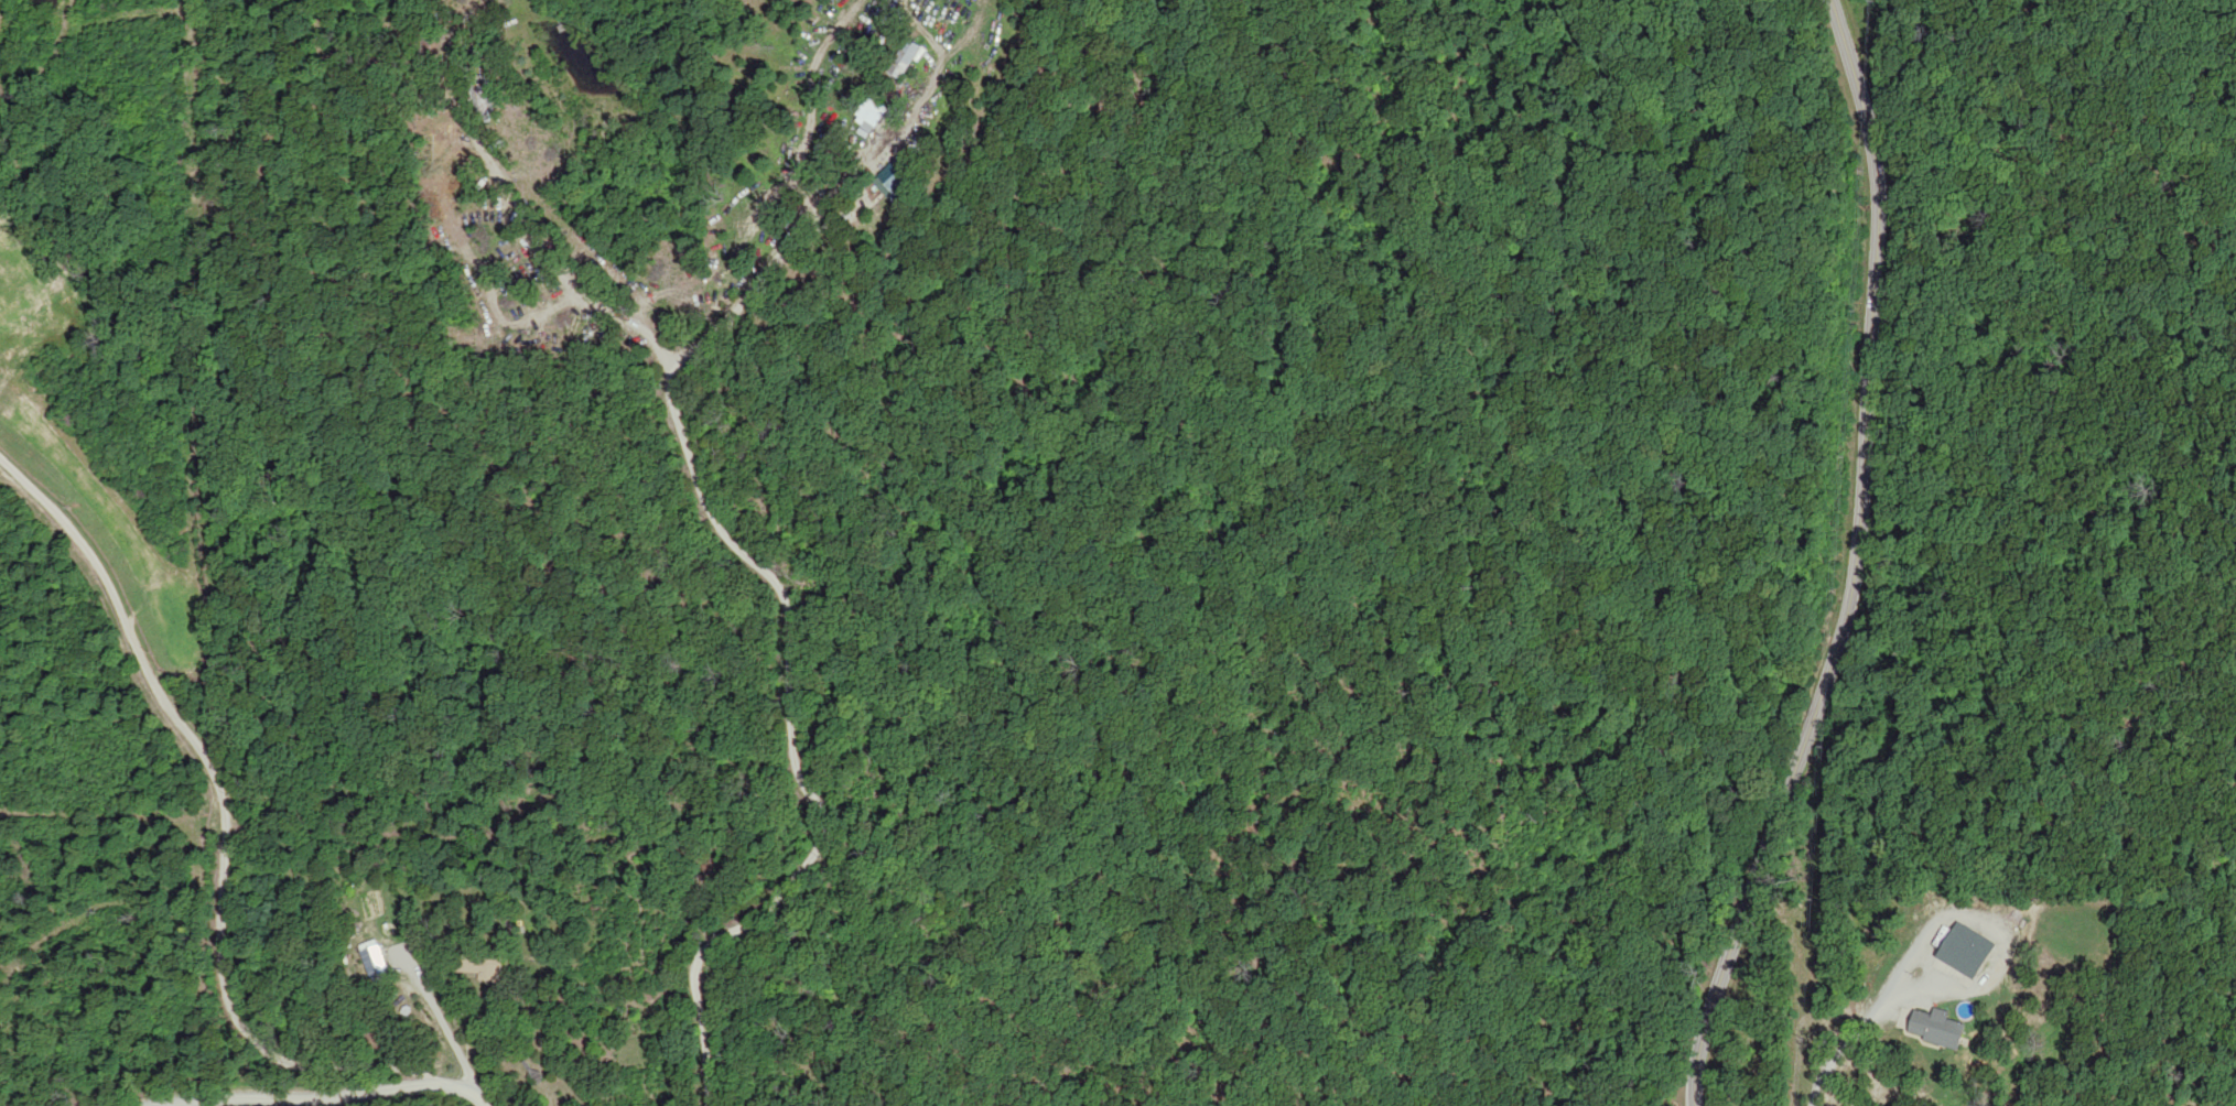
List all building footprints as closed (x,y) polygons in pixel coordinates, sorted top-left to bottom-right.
[(925,47),(911,38),(887,72),(902,82),(913,65),(921,71),(928,60),(920,54),(925,47)] [(868,138),(890,110),(872,95),(852,119),(863,128),(860,131),(868,138)] [(900,195),(917,176),(898,159),(881,177),(900,195)] [(1997,943),(1958,923),(1938,960),(1977,981),(1997,943)] [(393,980),(380,940),(361,946),(374,986),(393,980)] [(483,975),(482,980),(498,981),(500,958),(463,955),(461,973),(483,975)] [(1915,1010),(1908,1036),(1961,1049),(1967,1024),(1947,1019),(1949,1012),(1934,1008),(1933,1014),(1915,1010)]
